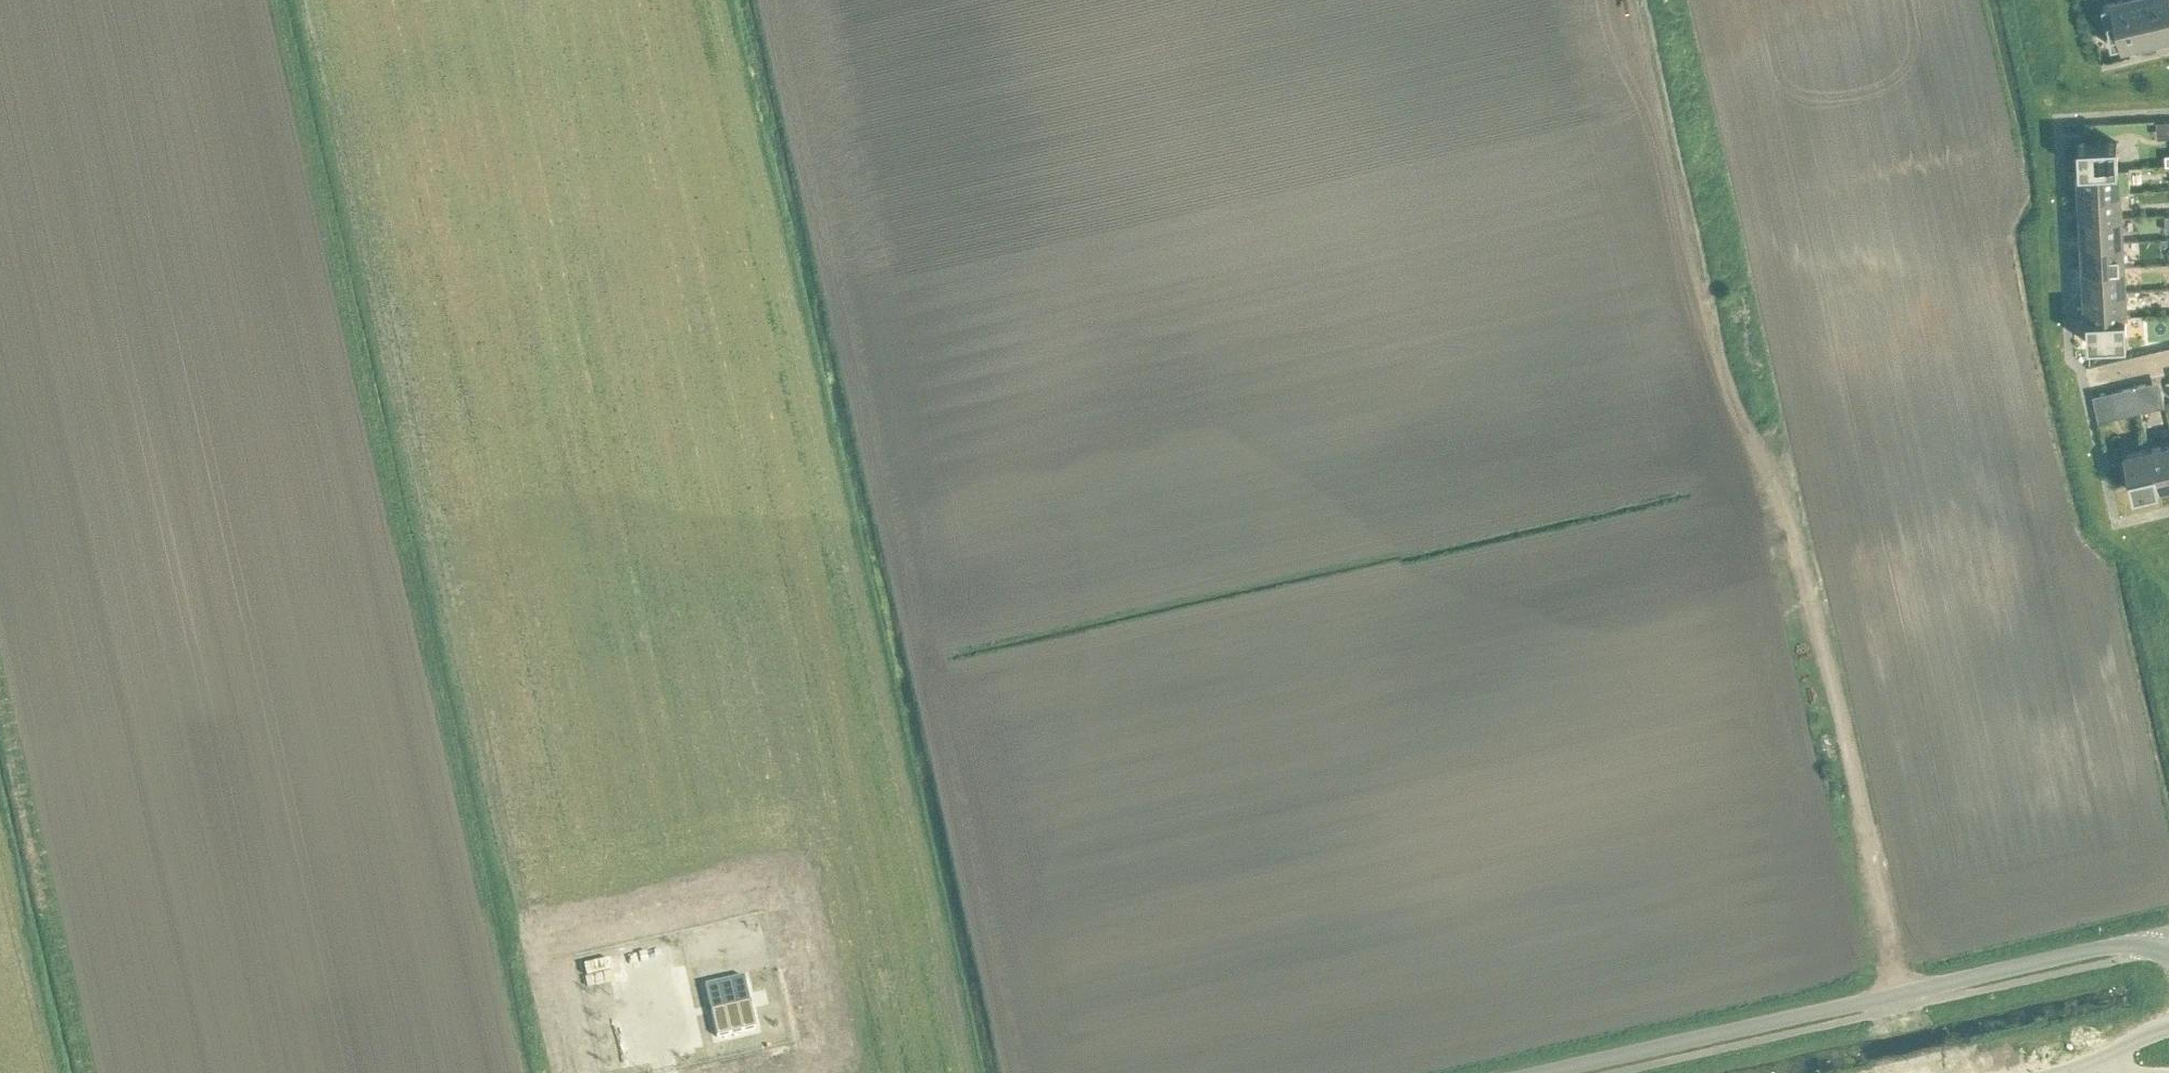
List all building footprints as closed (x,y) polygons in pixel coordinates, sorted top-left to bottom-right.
[(2128,0),(2113,0),(2101,3),(2111,44),(2137,38),(2128,0)] [(2137,38),(2162,32),(2155,0),(2128,0),(2137,38)] [(2162,32),(2168,30),(2168,0),(2155,0),(2162,32)] [(2077,141),(2078,167),(2118,165),(2116,139),(2077,141)] [(2078,167),(2080,192),(2119,190),(2118,165),(2078,167)] [(2080,192),(2081,216),(2120,214),(2119,190),(2080,192)] [(2081,216),(2082,241),(2121,239),(2120,214),(2081,216)] [(2082,241),(2083,266),(2123,264),(2121,239),(2082,241)] [(2083,266),(2085,291),(2124,289),(2123,264),(2083,266)] [(2085,291),(2086,315),(2125,313),(2124,289),(2085,291)] [(2125,313),(2086,315),(2087,341),(2127,339),(2125,313)] [(2147,381),(2134,384),(2140,409),(2153,406),(2147,381)] [(2134,384),(2111,389),(2117,414),(2140,409),(2134,384)] [(2149,446),(2158,485),(2168,482),(2168,442),(2149,446)] [(2158,485),(2149,446),(2124,452),(2133,491),(2158,485)] [(704,990),(716,1041),(755,1032),(743,981),(704,989),(704,990)]
